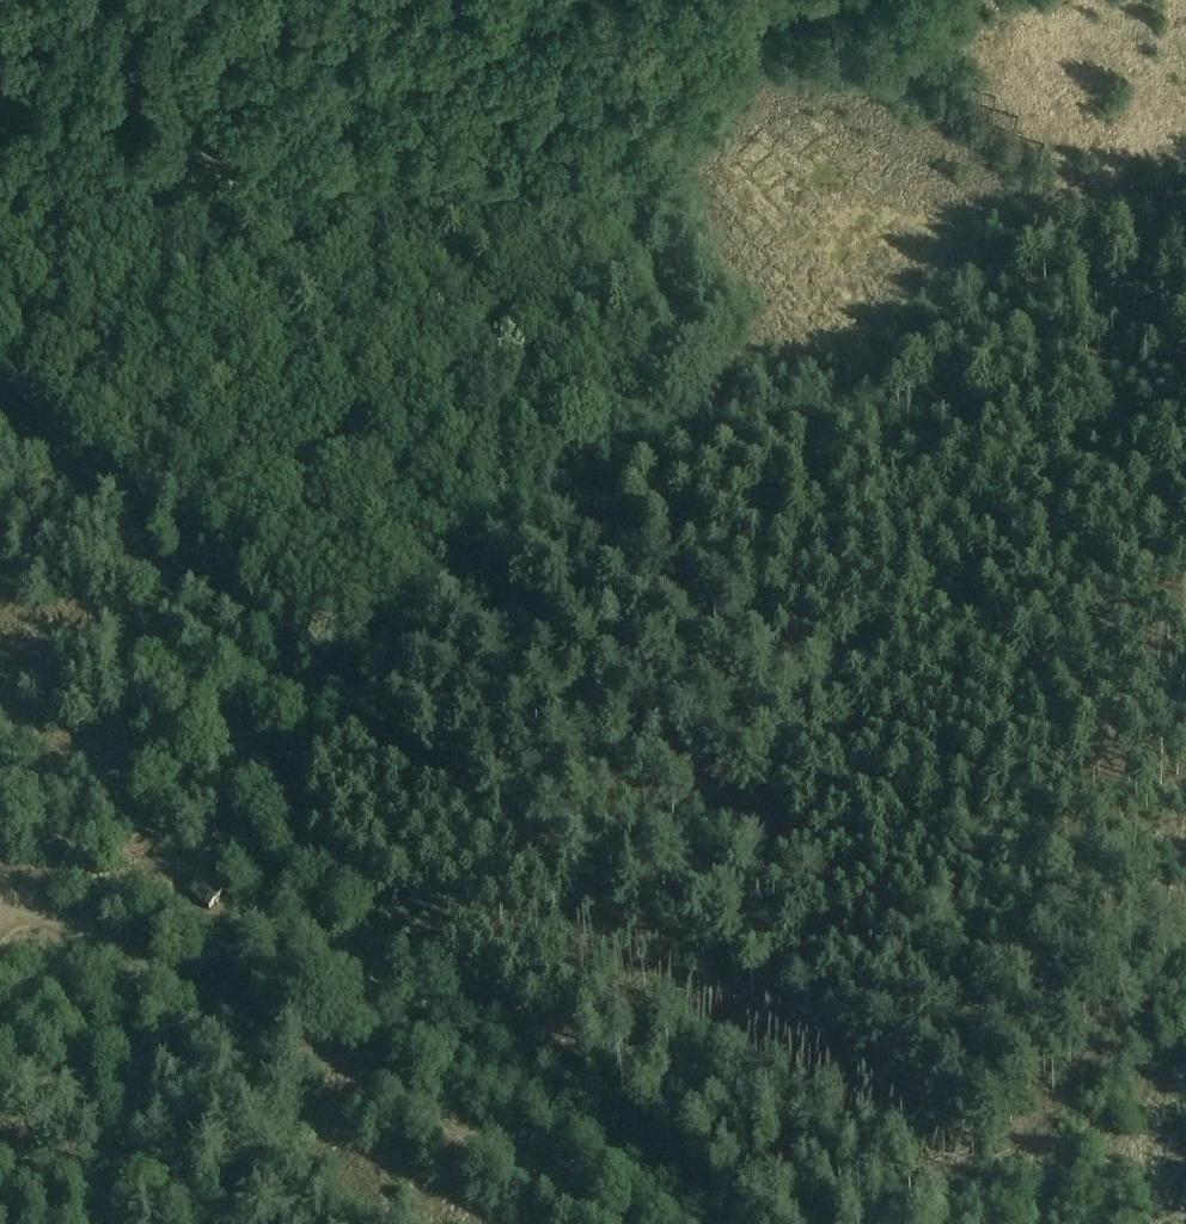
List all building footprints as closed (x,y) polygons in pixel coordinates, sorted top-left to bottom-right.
[(223,894),(204,879),(191,895),(211,912),(223,894)]
